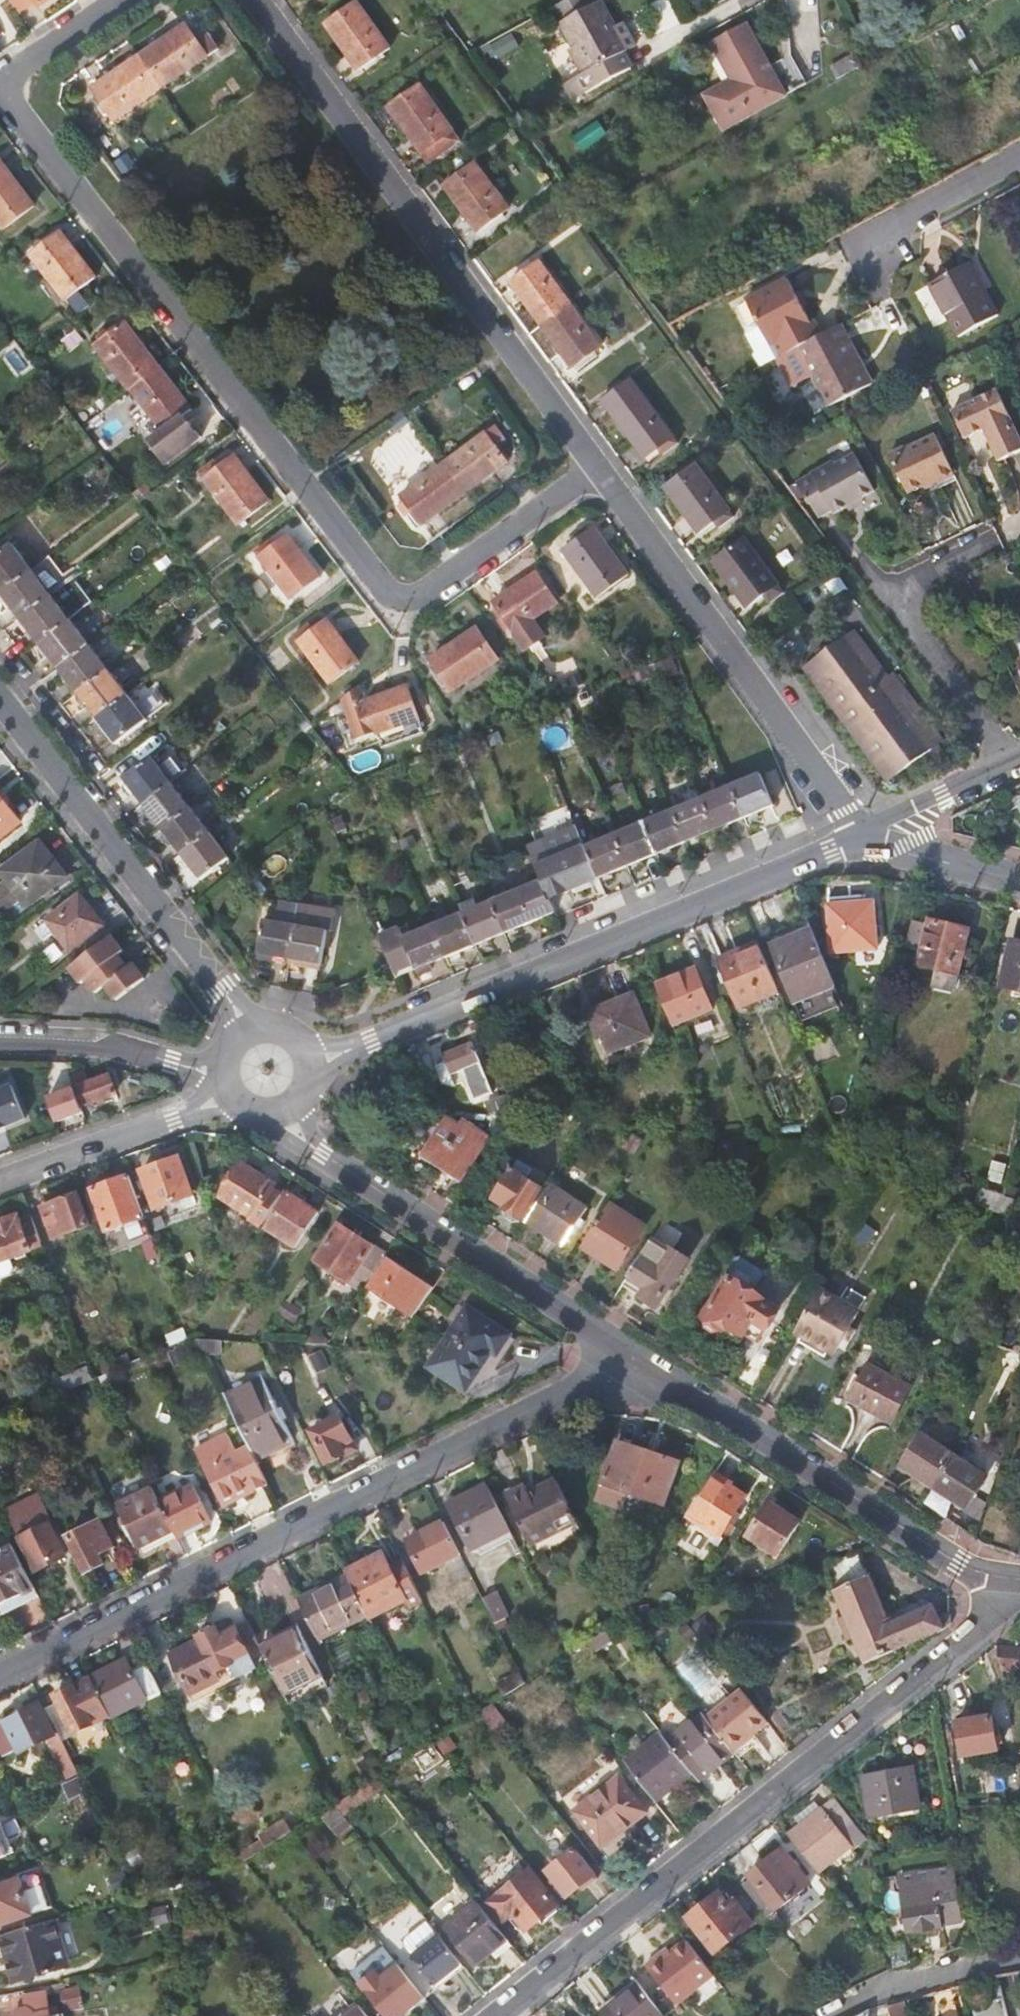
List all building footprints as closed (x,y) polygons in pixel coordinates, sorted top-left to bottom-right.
[(17,11),(34,0),(10,0),(17,11)] [(586,65),(626,43),(602,0),(570,0),(555,9),(586,65)] [(325,24),(359,70),(390,48),(356,1),(325,24)] [(712,44),(715,51),(752,30),(748,24),(712,44)] [(187,27),(142,57),(164,90),(218,54),(207,40),(199,45),(187,27)] [(715,51),(732,81),(736,87),(709,102),(724,130),(787,95),(778,78),(752,30),(715,51)] [(630,49),(626,43),(586,65),(589,72),(584,74),(592,90),(633,67),(624,52),(630,49)] [(839,77),(859,65),(853,55),(833,67),(839,77)] [(117,120),(164,90),(142,57),(94,89),(117,120)] [(784,76),(778,78),(787,95),(793,91),(784,76)] [(705,95),(709,102),(736,87),(732,81),(705,95)] [(389,107),(422,153),(454,130),(421,84),(389,107)] [(460,140),(454,130),(422,153),(429,163),(460,140)] [(6,230),(37,207),(2,161),(0,162),(0,222),(6,230)] [(446,186),(478,230),(508,208),(476,164),(446,186)] [(67,300),(69,298),(79,291),(97,278),(63,232),(33,255),(67,300)] [(954,330),(995,309),(966,256),(925,277),(954,330)] [(512,285),(541,326),(570,305),(540,264),(512,285)] [(785,337),(820,319),(796,274),(756,295),(769,318),(759,323),(758,326),(769,345),(766,348),(773,362),(792,351),(785,337)] [(69,298),(81,314),(91,306),(79,291),(69,298)] [(600,347),(570,305),(541,326),(572,368),(600,347)] [(785,337),(792,351),(795,350),(832,330),(825,316),(820,319),(785,337)] [(97,345),(131,389),(132,389),(161,367),(126,322),(97,345)] [(873,385),(841,325),(832,330),(795,350),(804,366),(808,363),(832,407),(873,385)] [(193,408),(161,367),(132,389),(146,406),(131,418),(149,441),(166,463),(202,436),(190,421),(187,423),(182,416),(193,408)] [(999,441),(994,443),(1003,461),(1019,453),(1019,431),(999,388),(954,411),(967,438),(992,426),(999,441)] [(647,459),(660,448),(665,455),(680,444),(645,394),(615,416),(647,459)] [(494,429),(446,465),(466,494),(507,463),(498,450),(505,445),(494,429)] [(954,474),(936,434),(907,448),(906,446),(889,453),(908,493),(936,480),(937,483),(954,474)] [(811,502),(819,517),(832,511),(834,512),(876,490),(856,451),(835,462),(833,459),(811,470),(812,473),(797,481),(809,504),(811,502)] [(210,487),(240,526),(271,502),(240,463),(210,487)] [(425,523),(466,494),(446,465),(404,495),(425,523)] [(668,487),(702,534),(730,513),(696,466),(668,487)] [(569,551),(601,598),(631,577),(598,530),(569,551)] [(262,559),(295,601),(322,580),(290,538),(262,559)] [(748,607),(764,596),(769,603),(782,593),(745,541),(716,563),(748,607)] [(3,594),(32,571),(13,546),(0,556),(0,589),(3,594)] [(51,596),(32,571),(3,594),(22,618),(51,596)] [(560,605),(540,574),(498,603),(518,634),(530,650),(546,639),(535,623),(560,605)] [(74,578),(51,596),(22,618),(42,643),(71,621),(93,603),(74,578)] [(90,646),(71,621),(42,643),(61,669),(90,646)] [(301,642),(333,684),(361,663),(329,621),(301,642)] [(884,781),(928,748),(890,697),(903,688),(899,683),(902,681),(895,672),(893,674),(890,671),(886,674),(853,628),(800,666),(884,781)] [(452,693),(503,661),(482,629),(432,661),(452,693)] [(109,671),(90,646),(61,669),(80,693),(109,671)] [(128,696),(109,671),(80,693),(99,718),(128,696)] [(152,680),(134,694),(150,715),(168,702),(152,680)] [(380,733),(421,720),(410,688),(373,701),(367,682),(347,698),(360,737),(379,731),(380,733)] [(941,739),(903,688),(890,697),(928,748),(941,739)] [(149,723),(128,696),(99,718),(120,745),(149,723)] [(129,783),(149,809),(177,787),(193,775),(173,750),(157,762),(129,783)] [(762,774),(732,787),(746,819),(775,806),(762,774)] [(193,809),(177,787),(149,809),(165,830),(193,809)] [(732,787),(703,799),(717,830),(746,819),(732,787)] [(0,796),(0,838),(20,822),(0,796)] [(703,799),(675,811),(688,842),(717,830),(703,799)] [(209,831),(193,809),(165,830),(181,851),(209,831)] [(675,811),(645,823),(658,854),(688,842),(675,811)] [(645,823),(617,835),(629,866),(658,854),(645,823)] [(529,849),(542,882),(550,900),(600,878),(587,847),(579,828),(529,849)] [(227,854),(209,831),(181,851),(199,876),(227,854)] [(617,835),(587,847),(600,878),(629,866),(617,835)] [(67,880),(41,845),(2,874),(8,883),(0,889),(0,914),(21,899),(28,909),(67,880)] [(542,882),(493,903),(506,935),(555,914),(542,882)] [(103,927),(81,899),(48,923),(70,952),(103,927)] [(477,947),(506,935),(493,903),(482,908),(478,900),(461,908),(464,915),(477,947)] [(833,954),(878,950),(874,902),(829,906),(833,954)] [(264,956),(293,962),(306,909),(288,904),(283,924),(271,922),(264,956)] [(343,917),(306,909),(293,962),(324,969),(332,936),(338,937),(343,917)] [(464,915),(436,926),(449,958),(477,947),(464,915)] [(936,970),(960,975),(970,930),(932,921),(922,966),(936,970)] [(420,970),(449,958),(436,926),(407,938),(403,929),(381,938),(394,968),(397,975),(418,966),(420,970)] [(795,1000),(836,983),(813,927),(773,944),(795,1000)] [(112,939),(69,971),(81,987),(87,982),(96,996),(106,990),(116,1003),(145,983),(132,966),(124,972),(121,968),(116,971),(120,976),(116,979),(107,967),(124,954),(112,939)] [(740,1006),(779,990),(759,941),(720,957),(740,1006)] [(1019,992),(1019,945),(1009,943),(999,987),(1019,992)] [(696,969),(658,985),(674,1025),(713,1009),(696,969)] [(956,993),(960,975),(936,970),(933,987),(956,993)] [(838,992),(799,999),(802,1014),(841,1007),(838,992)] [(593,1011),(611,1053),(652,1036),(634,994),(593,1011)] [(445,1056),(448,1063),(453,1074),(463,1070),(476,1100),(495,1093),(474,1043),(445,1056)] [(441,1079),(453,1074),(448,1063),(436,1068),(441,1079)] [(117,1096),(110,1079),(75,1092),(81,1109),(117,1096)] [(25,1121),(9,1084),(0,1088),(0,1131),(25,1121)] [(488,1102),(493,1115),(518,1117),(508,1093),(488,1102)] [(460,1127),(447,1118),(420,1159),(462,1186),(492,1138),(465,1120),(460,1127)] [(157,1211),(194,1197),(180,1159),(143,1174),(157,1211)] [(252,1221),(262,1227),(284,1193),(275,1187),(276,1186),(243,1164),(222,1197),(254,1218),(252,1221)] [(508,1207),(505,1212),(522,1223),(550,1180),(530,1167),(528,1170),(520,1166),(498,1201),(508,1207)] [(110,1234),(147,1220),(132,1178),(94,1192),(110,1234)] [(588,1209),(552,1186),(528,1223),(564,1246),(588,1209)] [(43,1209),(55,1240),(91,1227),(79,1196),(78,1197),(74,1194),(64,1197),(62,1202),(43,1209)] [(266,1230),(297,1250),(321,1214),(289,1194),(266,1230)] [(495,1205),(505,1212),(508,1207),(498,1201),(495,1205)] [(647,1228),(610,1205),(583,1249),(620,1272),(647,1228)] [(33,1251),(32,1249),(22,1221),(20,1217),(0,1225),(0,1263),(33,1251)] [(33,1217),(22,1221),(32,1249),(43,1245),(33,1217)] [(665,1223),(653,1241),(624,1287),(629,1290),(634,1281),(647,1289),(642,1298),(658,1309),(689,1261),(674,1250),(684,1234),(665,1223)] [(862,1225),(854,1240),(866,1247),(874,1233),(862,1225)] [(317,1262),(363,1292),(386,1257),(340,1227),(317,1262)] [(371,1291),(413,1319),(436,1289),(391,1260),(371,1291)] [(703,1318),(705,1320),(705,1328),(711,1332),(720,1330),(738,1342),(744,1333),(757,1342),(777,1311),(751,1294),(761,1278),(760,1273),(743,1262),(734,1260),(724,1276),(729,1279),(703,1318)] [(634,1281),(629,1290),(642,1298),(647,1289),(634,1281)] [(859,1313),(822,1291),(812,1308),(798,1332),(835,1354),(859,1313)] [(435,1372),(469,1393),(494,1353),(500,1357),(513,1337),(472,1312),(435,1372)] [(179,1351),(187,1367),(201,1360),(194,1344),(179,1351)] [(102,1368),(106,1376),(133,1364),(129,1356),(102,1368)] [(847,1399),(888,1422),(907,1387),(866,1364),(847,1399)] [(41,1386),(47,1401),(52,1398),(93,1380),(88,1366),(41,1386)] [(266,1379),(227,1399),(250,1447),(261,1468),(301,1447),(266,1379)] [(312,1431),(328,1463),(355,1450),(339,1418),(312,1431)] [(213,1442),(198,1450),(224,1502),(243,1492),(245,1497),(269,1485),(261,1468),(250,1447),(239,1452),(232,1437),(215,1445),(213,1442)] [(903,1471),(933,1491),(955,1456),(929,1439),(922,1441),(903,1471)] [(599,1501),(625,1511),(632,1494),(667,1507),(683,1465),(622,1441),(599,1501)] [(985,1477),(955,1456),(933,1491),(967,1514),(987,1483),(985,1477)] [(161,1494),(187,1485),(182,1469),(155,1478),(161,1494)] [(124,1501),(153,1487),(145,1470),(115,1485),(124,1501)] [(528,1537),(574,1512),(553,1471),(527,1484),(524,1478),(503,1488),(528,1537)] [(732,1484),(715,1473),(687,1517),(721,1539),(747,1498),(730,1487),(732,1484)] [(196,1486),(161,1503),(175,1531),(179,1539),(214,1521),(196,1486)] [(473,1546),(510,1527),(489,1486),(453,1505),(473,1546)] [(141,1548),(175,1531),(161,1503),(153,1487),(119,1504),(141,1548)] [(779,1556),(801,1523),(770,1503),(748,1536),(779,1556)] [(54,1523),(40,1530),(34,1519),(19,1526),(25,1537),(21,1539),(37,1571),(66,1557),(59,1541),(63,1539),(54,1523)] [(87,1573),(104,1565),(99,1554),(113,1547),(101,1522),(70,1538),(87,1573)] [(424,1573),(462,1554),(446,1522),(408,1541),(424,1573)] [(40,1597),(15,1547),(0,1554),(0,1617),(40,1597)] [(409,1606),(423,1598),(404,1560),(390,1566),(384,1553),(347,1571),(350,1577),(369,1615),(370,1617),(406,1600),(409,1606)] [(943,1630),(937,1616),(931,1604),(893,1621),(891,1616),(886,1619),(855,1553),(822,1569),(865,1665),(943,1630)] [(350,1577),(301,1602),(321,1640),(369,1615),(350,1577)] [(494,1592),(484,1598),(496,1621),(506,1616),(494,1592)] [(950,1614),(937,1616),(943,1630),(951,1624),(950,1614)] [(238,1630),(232,1634),(221,1638),(217,1630),(210,1628),(200,1633),(199,1640),(171,1655),(192,1695),(222,1681),(217,1672),(250,1656),(252,1660),(265,1653),(264,1651),(251,1625),(238,1631),(238,1630)] [(227,1625),(217,1630),(221,1638),(232,1634),(227,1625)] [(286,1695),(323,1676),(301,1632),(264,1651),(265,1653),(286,1695)] [(614,1641),(607,1632),(589,1643),(597,1653),(614,1641)] [(996,1648),(1000,1671),(1019,1670),(1019,1650),(1018,1650),(996,1648)] [(127,1662),(94,1678),(113,1716),(114,1719),(162,1694),(149,1668),(134,1675),(127,1662)] [(498,1682),(506,1696),(526,1683),(520,1669),(498,1682)] [(329,1688),(323,1676),(286,1695),(291,1706),(329,1688)] [(63,1704),(49,1711),(63,1741),(113,1716),(94,1678),(59,1696),(63,1704)] [(768,1723),(741,1690),(706,1718),(732,1752),(768,1723)] [(69,1779),(80,1774),(63,1741),(49,1711),(47,1709),(43,1711),(41,1705),(0,1725),(0,1751),(4,1759),(19,1752),(20,1753),(49,1739),(69,1779)] [(508,1725),(492,1705),(479,1713),(496,1734),(508,1725)] [(733,1753),(704,1716),(703,1715),(668,1743),(669,1745),(691,1772),(691,1773),(698,1781),(733,1753)] [(962,1760),(996,1755),(992,1722),(957,1726),(962,1760)] [(691,1772),(669,1745),(661,1736),(661,1734),(625,1763),(626,1764),(655,1801),(691,1772)] [(872,1816),(920,1808),(914,1770),(866,1778),(872,1816)] [(575,1813),(603,1848),(647,1813),(619,1777),(575,1813)] [(852,1848),(838,1832),(847,1824),(832,1805),(824,1813),(815,1803),(795,1820),(802,1829),(790,1839),(795,1845),(819,1875),(852,1848)] [(348,1821),(338,1808),(325,1818),(335,1831),(348,1821)] [(3,1824),(3,1826),(17,1819),(13,1810),(0,1816),(0,1826),(3,1824)] [(262,1840),(267,1849),(293,1832),(286,1820),(260,1837),(262,1840)] [(3,1826),(3,1824),(0,1826),(0,1835),(9,1857),(16,1855),(3,1826)] [(9,1857),(0,1835),(0,1861),(9,1857)] [(262,1840),(241,1853),(246,1863),(267,1849),(262,1840)] [(795,1845),(784,1853),(810,1885),(820,1876),(819,1875),(795,1845)] [(750,1876),(777,1911),(810,1885),(782,1850),(750,1876)] [(549,1873),(569,1898),(582,1887),(585,1890),(598,1878),(576,1851),(549,1873)] [(953,1869),(934,1872),(938,1894),(957,1891),(953,1869)] [(529,1871),(489,1902),(504,1922),(513,1914),(527,1932),(539,1922),(542,1926),(562,1910),(529,1871)] [(910,1934),(944,1928),(943,1923),(962,1920),(957,1891),(938,1894),(934,1872),(901,1878),(905,1907),(910,1934)] [(34,1917),(22,1881),(0,1888),(0,1927),(34,1917)] [(716,1953),(752,1924),(734,1901),(728,1906),(719,1893),(688,1918),(716,1953)] [(476,1965),(508,1939),(478,1901),(446,1927),(476,1965)] [(437,1984),(462,1964),(440,1937),(419,1910),(379,1941),(396,1962),(423,1995),(437,1984)] [(91,1961),(77,1914),(24,1931),(30,1950),(40,1948),(48,1974),(91,1961)] [(715,1976),(687,1941),(664,1960),(660,1956),(647,1967),(678,2006),(715,1976)] [(425,1998),(396,1962),(365,1987),(388,2015),(403,2015),(425,1998)] [(640,1986),(605,2013),(607,2015),(664,2015),(640,1986)] [(45,1988),(0,1998),(0,2015),(50,2015),(45,1988)] [(65,2011),(81,2008),(78,1990),(62,1994),(65,2011)] [(353,1998),(330,2015),(367,2015),(353,1998)] [(971,2010),(973,2015),(1007,2015),(1003,2001),(971,2010)]
